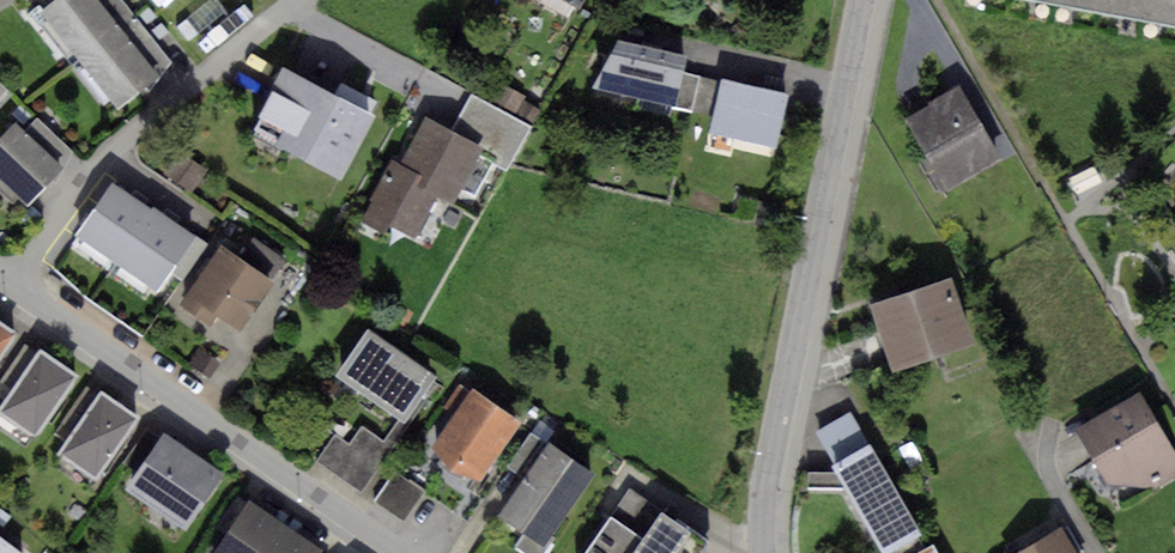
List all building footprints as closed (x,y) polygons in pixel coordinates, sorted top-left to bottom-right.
[(134,11),(124,0),(54,0),(41,10),(77,58),(134,11)] [(583,10),(588,0),(563,0),(583,10)] [(1174,24),(1174,0),(1046,0),(1174,24)] [(134,11),(77,58),(117,110),(142,86),(150,91),(172,61),(134,11)] [(685,55),(619,38),(592,87),(674,105),(682,71),(685,55)] [(373,115),(282,67),(249,129),(341,177),(373,115)] [(700,75),(682,71),(674,105),(672,110),(691,114),(700,75)] [(790,96),(723,79),(709,132),(777,149),(790,96)] [(9,89),(0,81),(0,99),(9,89)] [(496,82),(487,99),(515,113),(521,100),(523,97),(496,82)] [(961,88),(906,119),(936,170),(930,173),(944,196),(1003,162),(961,88)] [(469,95),(451,131),(483,147),(513,164),(532,128),(469,95)] [(521,100),(515,113),(533,123),(540,110),(521,100)] [(451,131),(425,118),(401,164),(391,159),(359,221),(384,234),(390,223),(415,235),(435,197),(453,206),(483,147),(451,131)] [(35,119),(24,131),(63,169),(72,152),(35,119)] [(15,122),(0,138),(0,181),(26,206),(63,169),(24,131),(15,122)] [(178,150),(163,172),(191,191),(206,169),(178,150)] [(1093,164),(1070,176),(1080,196),(1104,184),(1093,164)] [(114,261),(149,210),(113,185),(78,237),(114,261)] [(149,210),(114,261),(157,290),(169,272),(194,235),(151,207),(149,210)] [(207,244),(194,235),(169,272),(182,281),(207,244)] [(285,259),(253,237),(239,257),(271,279),(285,259)] [(239,257),(221,244),(179,304),(209,325),(214,317),(239,334),(275,282),(271,279),(239,257)] [(952,281),(871,306),(891,371),(972,345),(952,281)] [(0,322),(0,360),(18,334),(0,322)] [(438,376),(368,328),(335,375),(397,418),(405,423),(438,376)] [(37,351),(25,343),(0,380),(0,383),(10,390),(37,351)] [(198,348),(188,362),(210,377),(220,363),(198,348)] [(39,349),(37,351),(10,390),(0,405),(0,414),(36,438),(79,376),(39,349)] [(454,415),(471,391),(459,383),(443,407),(454,415)] [(67,441),(98,394),(86,386),(54,432),(67,441)] [(521,422),(473,388),(471,391),(454,415),(431,446),(451,469),(480,480),(521,422)] [(137,415),(100,391),(98,394),(67,441),(59,454),(96,478),(137,415)] [(1078,433),(1120,506),(1174,476),(1174,456),(1142,397),(1078,433)] [(835,466),(871,444),(851,411),(815,432),(835,466)] [(350,442),(334,432),(314,462),(360,493),(405,423),(397,418),(383,440),(361,425),(350,442)] [(523,478),(548,443),(531,431),(506,466),(523,478)] [(223,476),(164,436),(125,492),(184,533),(223,476)] [(546,546),(595,474),(548,443),(523,478),(500,515),(546,546)] [(832,467),(882,552),(889,552),(918,537),(923,534),(871,444),(835,466),(832,467)] [(424,490),(396,473),(377,505),(404,521),(424,490)] [(661,508),(629,488),(587,552),(632,552),(661,508)] [(225,534),(246,503),(236,497),(216,528),(225,534)] [(285,524),(249,499),(246,503),(225,534),(212,552),(265,552),(285,524)] [(4,527),(12,516),(0,508),(0,524),(4,527)] [(661,508),(632,552),(702,552),(710,540),(661,508)] [(285,524),(265,552),(318,552),(319,552),(322,549),(285,524)] [(1018,552),(1076,552),(1061,528),(1018,552)] [(0,536),(0,552),(22,552),(0,536)] [(933,544),(924,548),(918,537),(889,552),(938,552),(933,544)]
